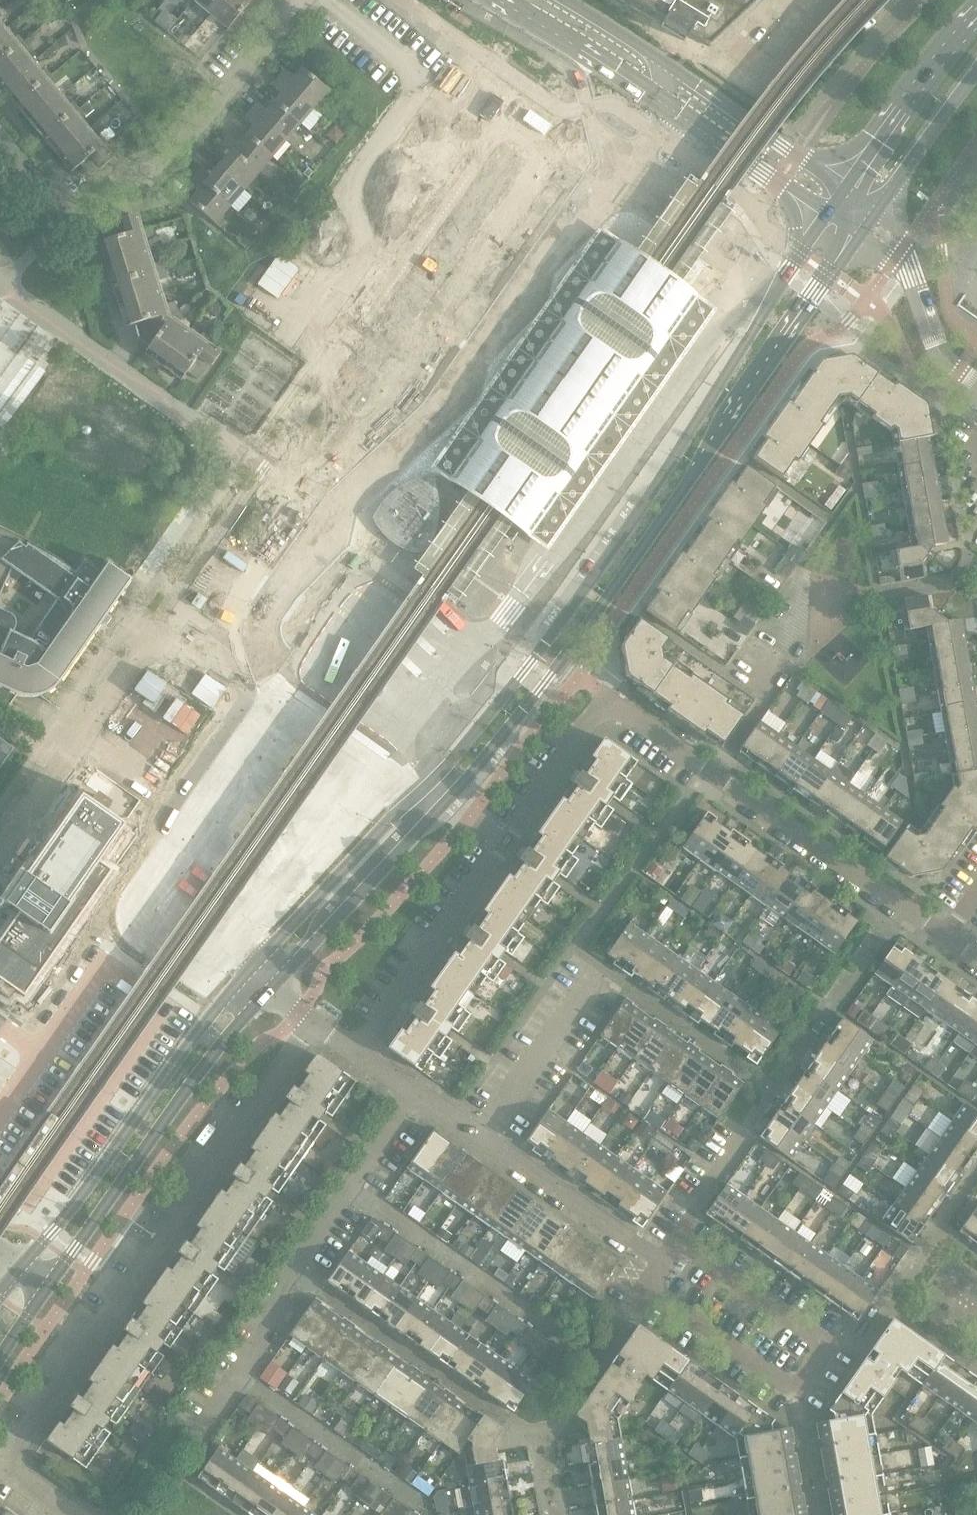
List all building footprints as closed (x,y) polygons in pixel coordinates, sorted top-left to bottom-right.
[(194,1),(211,15),(223,0),(195,0),(194,1)] [(211,15),(228,29),(250,3),(247,0),(223,0),(211,15)] [(667,20),(664,25),(669,28),(670,30),(672,32),(674,34),(677,35),(679,36),(682,36),(686,38),(689,34),(710,46),(717,39),(728,28),(752,7),(752,6),(753,5),(753,4),(753,3),(752,2),(751,1),(749,0),(633,0),(667,20)] [(166,10),(156,22),(168,32),(178,20),(166,10)] [(0,35),(0,63),(24,43),(18,36),(11,41),(3,32),(0,35)] [(0,63),(0,79),(6,86),(31,65),(23,56),(30,50),(24,43),(0,63)] [(286,70),(279,78),(315,108),(329,91),(303,69),(295,78),(286,70)] [(51,76),(16,106),(22,113),(26,110),(34,119),(58,98),(50,89),(57,83),(51,76)] [(282,94),(274,102),(301,125),(315,108),(279,78),(273,86),(282,94)] [(495,95),(481,115),(491,122),(505,102),(495,95)] [(58,98),(34,119),(42,129),(38,132),(43,139),(79,109),(73,102),(66,108),(58,98)] [(258,103),(251,111),(287,141),(301,125),(274,102),(267,111),(258,103)] [(79,109),(43,139),(49,146),(53,143),(61,152),(86,132),(78,122),(85,116),(79,109)] [(254,127),(246,135),(273,158),(287,141),(251,111),(245,119),(254,127)] [(531,111),(524,120),(544,135),(551,126),(531,111)] [(335,126),(331,131),(331,139),(337,144),(345,134),(335,126)] [(86,132),(61,152),(69,162),(65,165),(72,173),(81,165),(100,149),(107,143),(101,135),(94,141),(86,132)] [(230,136),(223,144),(259,174),(273,158),(246,135),(239,144),(230,136)] [(226,160),(219,168),(245,190),(259,174),(223,144),(217,152),(226,160)] [(100,149),(81,165),(91,178),(111,162),(100,149)] [(202,169),(195,177),(231,207),(245,190),(219,168),(211,177),(202,169)] [(231,207),(195,177),(189,185),(198,192),(190,202),(216,224),(231,207)] [(108,252),(111,263),(146,253),(142,241),(154,237),(151,228),(139,231),(134,216),(122,220),(123,222),(105,228),(109,241),(100,243),(103,253),(108,252)] [(257,220),(253,224),(262,232),(270,223),(266,220),(257,220)] [(678,373),(721,312),(707,303),(605,233),(438,473),(540,543),(554,553),(590,501),(600,486),(636,434),(678,373)] [(146,253),(111,263),(115,275),(110,277),(113,286),(164,270),(162,261),(149,265),(146,253)] [(164,270),(113,286),(116,294),(121,293),(124,305),(159,294),(155,282),(167,278),(164,270)] [(159,294),(124,305),(128,316),(123,318),(126,328),(136,325),(136,324),(165,315),(162,306),(159,294)] [(162,306),(165,315),(166,319),(177,311),(175,302),(162,306)] [(177,311),(166,319),(170,321),(177,327),(185,316),(177,311)] [(136,324),(136,325),(140,338),(151,345),(152,346),(170,321),(166,319),(165,315),(136,324)] [(152,346),(151,345),(146,354),(154,360),(157,355),(167,363),(188,334),(177,327),(170,321),(152,346)] [(188,334),(167,363),(177,370),(174,374),(182,380),(188,372),(198,380),(209,364),(212,366),(219,356),(205,347),(213,336),(205,331),(197,341),(188,334)] [(852,356),(837,359),(844,397),(848,396),(858,403),(878,375),(852,356)] [(822,362),(803,388),(832,408),(839,398),(844,397),(837,359),(822,362)] [(878,375),(858,403),(874,415),(872,418),(892,432),(894,428),(897,430),(899,442),(929,437),(930,438),(934,437),(928,405),(897,383),(895,386),(878,375)] [(788,402),(775,420),(811,445),(824,426),(820,424),(832,408),(803,388),(792,404),(788,402)] [(766,441),(753,459),(782,479),(794,461),(798,464),(811,445),(775,420),(762,439),(766,441)] [(929,437),(899,442),(903,463),(933,458),(930,438),(929,437)] [(871,446),(857,449),(858,456),(873,453),(871,446)] [(849,454),(841,466),(853,474),(849,454)] [(933,458),(903,463),(906,484),(937,479),(933,458)] [(730,483),(731,484),(718,502),(754,526),(767,508),(763,506),(776,488),(742,465),(730,483)] [(853,474),(841,466),(837,471),(849,479),(853,474)] [(388,539),(391,542),(401,548),(406,542),(428,512),(417,504),(429,487),(434,480),(432,475),(427,476),(422,477),(417,478),(412,480),(408,482),(403,485),(399,487),(395,490),(391,494),(387,497),(384,501),(380,505),(378,509),(375,513),(373,518),(374,521),(376,525),(378,528),(380,531),(383,534),(386,537),(388,539)] [(937,479),(906,484),(910,506),(941,500),(937,479)] [(406,542),(401,548),(405,550),(408,551),(412,552),(415,553),(418,553),(421,552),(424,551),(426,550),(429,548),(431,546),(432,543),(433,540),(435,536),(436,532),(437,529),(438,525),(438,522),(439,518),(439,510),(439,507),(439,503),(439,499),(438,495),(434,480),(429,487),(417,504),(428,512),(406,542)] [(863,484),(865,491),(879,489),(877,482),(863,484)] [(840,486),(825,506),(831,511),(846,492),(840,486)] [(879,489),(865,491),(866,498),(880,496),(879,489)] [(941,500),(910,506),(914,527),(944,521),(941,500)] [(708,523),(697,539),(725,559),(737,543),(741,545),(754,526),(718,502),(705,520),(708,523)] [(944,521),(914,527),(918,547),(928,555),(935,546),(948,544),(944,521)] [(871,527),(872,534),(886,531),(885,524),(871,527)] [(45,732),(61,709),(42,696),(42,695),(45,694),(48,693),(49,693),(50,692),(49,692),(52,690),(55,688),(56,687),(58,685),(60,682),(61,682),(61,681),(65,676),(66,675),(65,675),(69,670),(70,669),(69,669),(73,664),(74,663),(77,658),(77,659),(78,658),(78,657),(81,652),(81,653),(82,652),(82,651),(85,647),(86,647),(86,646),(89,641),(90,641),(90,640),(91,638),(92,637),(94,635),(97,633),(101,631),(104,629),(108,628),(108,627),(107,627),(107,626),(112,619),(105,614),(105,613),(106,613),(108,612),(110,611),(111,610),(112,609),(113,607),(116,602),(117,603),(117,602),(117,601),(120,596),(121,597),(121,596),(121,595),(124,591),(125,591),(126,590),(125,589),(128,585),(129,585),(130,584),(129,584),(134,577),(134,575),(135,574),(134,573),(134,572),(134,571),(133,571),(132,570),(130,570),(129,570),(121,572),(109,564),(103,573),(86,562),(79,572),(69,565),(57,557),(44,550),(31,542),(19,535),(6,529),(0,526),(0,701),(45,732)] [(886,531),(872,534),(873,541),(887,538),(886,531)] [(682,554),(669,572),(704,597),(717,578),(714,576),(725,559),(697,539),(685,556),(682,554)] [(793,545),(789,551),(801,559),(805,553),(793,545)] [(928,555),(918,547),(896,551),(901,582),(924,578),(922,564),(928,555)] [(801,559),(789,551),(785,557),(796,565),(801,559)] [(659,593),(646,611),(675,631),(688,613),(691,616),(704,597),(669,572),(655,591),(659,593)] [(894,575),(880,578),(881,585),(895,583),(894,575)] [(193,604),(200,609),(207,600),(199,595),(193,604)] [(910,631),(931,627),(939,616),(930,609),(928,596),(905,600),(910,631)] [(884,604),(886,611),(900,609),(899,601),(884,604)] [(743,616),(739,622),(751,630),(755,624),(743,616)] [(939,616),(931,627),(935,647),(966,642),(962,620),(948,622),(939,616)] [(630,634),(622,646),(621,647),(627,677),(639,686),(637,689),(722,748),(755,701),(637,618),(627,632),(630,634)] [(751,630),(739,622),(735,627),(747,636),(751,630)] [(966,642),(935,647),(939,669),(969,663),(966,642)] [(892,647),(893,654),(907,652),(906,645),(892,647)] [(907,652),(893,654),(894,661),(909,659),(907,652)] [(363,659),(356,670),(370,680),(371,681),(373,682),(375,682),(376,683),(378,683),(380,683),(381,682),(383,682),(385,681),(386,680),(387,679),(389,678),(389,677),(389,676),(390,675),(391,673),(391,671),(391,669),(391,668),(391,667),(391,666),(390,664),(389,663),(389,661),(387,660),(386,659),(382,656),(381,655),(379,655),(378,654),(376,654),(374,654),(372,654),(371,654),(369,655),(368,655),(366,656),(365,657),(364,659),(363,659)] [(969,663),(939,669),(943,690),(973,685),(969,663)] [(797,696),(803,700),(811,688),(805,684),(797,696)] [(973,685),(943,690),(946,711),(976,706),(973,685)] [(900,690),(901,697),(915,694),(914,687),(900,690)] [(811,688),(803,700),(809,704),(817,692),(811,688)] [(915,694),(901,697),(902,704),(916,702),(915,694)] [(946,711),(950,732),(976,728),(976,707),(976,706),(946,711)] [(832,721),(838,725),(846,713),(841,709),(832,721)] [(846,713),(838,725),(844,729),(852,717),(846,713)] [(760,722),(742,748),(760,760),(778,735),(760,722)] [(950,732),(954,754),(976,750),(976,728),(950,732)] [(907,732),(908,739),(922,737),(921,730),(907,732)] [(868,745),(874,750),(882,738),(876,734),(868,745)] [(778,735),(760,760),(778,773),(796,748),(778,735)] [(922,737),(908,739),(909,747),(924,744),(922,737)] [(882,738),(874,750),(879,754),(888,742),(882,738)] [(626,779),(638,762),(605,739),(388,1049),(422,1072),(433,1055),(440,1060),(453,1041),(446,1037),(452,1028),(459,1033),(471,1015),(465,1010),(487,978),(494,983),(506,964),(500,960),(505,952),(512,956),(525,938),(518,933),(541,901),(548,906),(560,887),(554,882),(559,874),(566,879),(579,861),(572,856),(594,824),(601,829),(614,810),(607,806),(613,798),(620,802),(633,784),(626,779)] [(796,748),(778,773),(796,785),(814,760),(796,748)] [(954,754),(958,775),(976,771),(976,750),(954,754)] [(814,760),(796,785),(814,798),(831,772),(814,760)] [(831,772),(814,798),(831,810),(849,785),(856,774),(839,762),(831,772)] [(932,825),(960,846),(972,829),(976,831),(976,829),(976,771),(958,775),(959,786),(957,789),(954,787),(940,806),(944,808),(932,825)] [(929,772),(914,775),(916,782),(930,780),(929,772)] [(892,786),(898,790),(906,779),(900,774),(892,786)] [(906,779),(898,790),(909,799),(906,779)] [(849,785),(831,810),(849,822),(867,797),(849,785)] [(0,916),(0,980),(1,981),(0,983),(0,993),(10,1000),(16,991),(25,998),(113,872),(101,863),(125,828),(120,824),(110,817),(97,808),(103,800),(88,790),(82,798),(73,792),(34,849),(38,852),(33,859),(29,856),(0,897),(0,901),(7,906),(0,916)] [(867,797),(849,822),(866,835),(884,809),(867,797)] [(884,809),(866,835),(885,848),(903,822),(884,809)] [(683,848),(700,860),(723,828),(712,820),(715,817),(708,812),(683,848)] [(906,829),(885,858),(912,877),(945,868),(960,846),(932,825),(925,835),(917,837),(906,829)] [(723,828),(700,860),(717,872),(742,836),(736,831),(733,835),(723,828)] [(742,836),(717,872),(734,883),(756,851),(746,844),(748,840),(742,836)] [(756,851),(734,883),(750,895),(776,859),(769,855),(767,858),(756,851)] [(776,859),(750,895),(767,907),(790,874),(779,867),(782,863),(776,859)] [(790,874),(767,907),(760,917),(777,929),(784,918),(809,882),(803,878),(800,882),(790,874)] [(809,882),(784,918),(800,930),(823,898),(812,890),(815,887),(809,882)] [(689,889),(681,899),(691,906),(698,896),(689,889)] [(699,897),(692,907),(702,914),(709,904),(699,897)] [(823,898),(800,930),(817,942),(842,906),(836,901),(834,905),(823,898)] [(673,899),(667,907),(673,912),(675,908),(686,916),(689,911),(673,899)] [(842,906),(817,942),(835,954),(857,922),(846,914),(848,910),(842,906)] [(719,912),(712,923),(712,924),(723,931),(724,932),(732,921),(719,912)] [(616,967),(622,971),(648,935),(630,923),(608,955),(619,963),(616,967)] [(712,924),(704,935),(715,943),(723,931),(712,924)] [(648,935),(622,971),(629,975),(631,972),(642,979),(665,947),(648,935)] [(747,935),(742,942),(759,954),(764,947),(747,935)] [(896,943),(874,974),(892,987),(914,956),(896,943)] [(665,947),(642,979),(652,986),(650,990),(656,994),(681,958),(665,947)] [(892,987),(886,995),(903,1006),(930,967),(914,956),(892,987)] [(681,958),(656,994),(662,999),(665,995),(675,1002),(698,970),(681,958)] [(756,958),(750,966),(767,978),(773,969),(756,958)] [(781,958),(776,965),(790,975),(795,967),(788,963),(781,958)] [(930,967),(903,1006),(920,1018),(925,1010),(947,979),(930,967)] [(698,970),(675,1002),(686,1010),(683,1014),(689,1018),(715,982),(698,970)] [(804,971),(797,980),(810,989),(811,990),(817,980),(804,971)] [(947,979),(925,1010),(942,1022),(964,991),(947,979)] [(715,982),(689,1018),(695,1022),(698,1018),(709,1026),(731,993),(715,982)] [(942,1022),(959,1033),(976,1008),(976,1000),(964,991),(942,1022)] [(731,993),(709,1026),(719,1033),(717,1037),(723,1041),(748,1005),(731,993)] [(600,1036),(618,1048),(642,1014),(631,1007),(634,1003),(627,998),(600,1036)] [(854,1004),(846,1014),(854,1019),(862,1009),(854,1004)] [(748,1005),(723,1041),(729,1046),(732,1042),(742,1049),(765,1017),(748,1005)] [(975,1045),(976,1043),(976,1008),(959,1033),(959,1034),(953,1042),(970,1053),(975,1045)] [(857,1021),(864,1026),(871,1016),(865,1011),(857,1021)] [(642,1014),(618,1048),(635,1060),(661,1022),(655,1018),(652,1022),(642,1014)] [(9,1021),(0,1015),(0,1033),(9,1021)] [(871,1016),(864,1026),(871,1031),(879,1021),(871,1016)] [(765,1017),(742,1049),(753,1057),(750,1060),(757,1065),(782,1029),(765,1017)] [(843,1019),(831,1036),(862,1058),(874,1040),(843,1019)] [(661,1022),(635,1060),(651,1072),(675,1038),(665,1030),(667,1027),(661,1022)] [(891,1045),(898,1050),(905,1039),(898,1034),(891,1045)] [(862,1058),(831,1036),(819,1053),(850,1075),(858,1080),(870,1064),(862,1058)] [(675,1038),(651,1072),(668,1083),(695,1046),(689,1041),(686,1045),(675,1038)] [(905,1039),(898,1050),(905,1055),(912,1044),(905,1039)] [(695,1046),(668,1083),(685,1095),(709,1061),(698,1054),(701,1050),(695,1046)] [(819,1053),(807,1070),(838,1091),(850,1075),(819,1053)] [(317,1054),(47,1441),(87,1469),(111,1434),(104,1429),(110,1421),(117,1425),(165,1357),(158,1352),(164,1344),(170,1349),(219,1279),(212,1275),(218,1267),(225,1271),(273,1202),(266,1197),(272,1189),(279,1194),(327,1125),(320,1121),(326,1112),(333,1117),(357,1082),(317,1054)] [(924,1068),(931,1073),(938,1063),(931,1058),(924,1068)] [(709,1061),(685,1095),(702,1107),(728,1069),(722,1065),(719,1069),(709,1061)] [(583,1062),(577,1071),(587,1077),(593,1069),(583,1062)] [(901,1070),(912,1078),(917,1070),(906,1063),(901,1070)] [(938,1063),(931,1073),(938,1078),(945,1068),(938,1063)] [(728,1069),(702,1107),(719,1119),(743,1085),(732,1077),(734,1073),(728,1069)] [(807,1070),(796,1086),(827,1108),(838,1091),(807,1070)] [(957,1092),(964,1097),(972,1086),(965,1081),(957,1092)] [(914,1084),(909,1091),(920,1099),(925,1092),(914,1084)] [(796,1086),(784,1103),(815,1125),(827,1108),(796,1086)] [(964,1097),(971,1101),(976,1094),(976,1090),(972,1086),(964,1097)] [(887,1090),(882,1097),(893,1105),(898,1098),(887,1090)] [(920,1099),(909,1091),(904,1098),(915,1106),(920,1099)] [(624,1092),(618,1100),(627,1106),(633,1098),(624,1092)] [(893,1105),(882,1097),(877,1104),(888,1112),(893,1105)] [(608,1099),(601,1109),(609,1115),(616,1105),(608,1099)] [(784,1103),(772,1120),(803,1141),(815,1125),(784,1103)] [(952,1121),(976,1139),(976,1113),(964,1104),(952,1121)] [(535,1153),(542,1158),(567,1122),(549,1109),(527,1142),(538,1150),(535,1153)] [(650,1111),(644,1120),(656,1127),(662,1118),(650,1111)] [(629,1115),(626,1120),(626,1127),(632,1131),(639,1121),(629,1115)] [(891,1118),(886,1125),(896,1132),(901,1125),(891,1118)] [(803,1141),(772,1120),(760,1137),(791,1159),(803,1141)] [(940,1138),(971,1160),(976,1151),(976,1139),(952,1121),(940,1138)] [(355,1122),(350,1129),(361,1136),(366,1129),(355,1122)] [(567,1122),(542,1158),(548,1162),(550,1158),(561,1166),(584,1133),(567,1122)] [(643,1122),(636,1132),(647,1139),(654,1129),(643,1122)] [(676,1124),(671,1133),(678,1138),(684,1130),(676,1124)] [(864,1124),(859,1131),(869,1138),(874,1131),(864,1124)] [(896,1132),(886,1125),(881,1132),(891,1139),(896,1132)] [(407,1168),(425,1181),(448,1147),(438,1139),(441,1136),(434,1131),(407,1168)] [(869,1138),(859,1131),(854,1138),(864,1145),(869,1138)] [(584,1133),(561,1166),(571,1173),(569,1177),(575,1181),(600,1145),(584,1133)] [(692,1138),(687,1146),(695,1152),(701,1144),(692,1138)] [(940,1138),(929,1155),(959,1176),(971,1160),(940,1138)] [(600,1145),(575,1181),(581,1185),(584,1182),(594,1189),(617,1157),(600,1145)] [(448,1147),(425,1181),(441,1192),(468,1155),(462,1151),(459,1154),(448,1147)] [(760,1160),(767,1165),(774,1155),(767,1150),(760,1160)] [(867,1151),(862,1158),(873,1166),(878,1159),(867,1151)] [(468,1155),(441,1192),(458,1204),(482,1170),(471,1163),(474,1159),(468,1155)] [(774,1155),(767,1165),(774,1170),(781,1160),(774,1155)] [(929,1155),(917,1172),(948,1193),(959,1176),(929,1155)] [(617,1157),(594,1189),(605,1196),(602,1200),(608,1205),(634,1168),(617,1157)] [(840,1157),(835,1164),(846,1171),(851,1165),(840,1157)] [(873,1166),(862,1158),(858,1165),(868,1173),(873,1166)] [(326,1161),(320,1169),(330,1175),(335,1167),(326,1161)] [(846,1171),(835,1164),(830,1171),(841,1179),(846,1171)] [(634,1168),(608,1205),(615,1209),(617,1205),(628,1212),(650,1180),(634,1168)] [(482,1170),(458,1204),(475,1216),(501,1178),(495,1174),(492,1178),(482,1170)] [(917,1172),(905,1188),(936,1210),(948,1193),(917,1172)] [(793,1184),(800,1189),(808,1178),(800,1173),(793,1184)] [(501,1178),(475,1216),(491,1228),(515,1194),(505,1186),(507,1183),(501,1178)] [(808,1178),(800,1189),(807,1193),(815,1183),(808,1178)] [(650,1180),(628,1212),(638,1220),(636,1224),(643,1229),(668,1192),(650,1180)] [(706,1215),(723,1227),(745,1196),(727,1184),(706,1215)] [(854,1193),(843,1185),(838,1193),(849,1200),(854,1193)] [(905,1188),(893,1205),(924,1227),(936,1210),(905,1188)] [(515,1194),(491,1228),(509,1240),(535,1202),(529,1197),(526,1201),(515,1194)] [(745,1196),(723,1227),(740,1239),(761,1208),(745,1196)] [(826,1207),(834,1212),(841,1201),(834,1197),(826,1207)] [(841,1201),(834,1212),(840,1217),(848,1206),(841,1201)] [(535,1202),(509,1240),(526,1252),(549,1218),(539,1210),(541,1206),(535,1202)] [(924,1227),(893,1205),(881,1222),(912,1244),(924,1227)] [(976,1244),(976,1207),(959,1232),(976,1244)] [(761,1208),(740,1239),(757,1251),(778,1220),(761,1208)] [(373,1242),(377,1236),(383,1240),(390,1230),(373,1217),(361,1234),(373,1242)] [(549,1218),(526,1252),(542,1263),(569,1226),(563,1221),(560,1225),(549,1218)] [(778,1220),(757,1251),(773,1262),(795,1232),(778,1220)] [(860,1230),(867,1235),(874,1225),(867,1220),(860,1230)] [(874,1225),(867,1235),(874,1240),(881,1230),(874,1225)] [(569,1226),(542,1263),(559,1275),(583,1241),(572,1234),(575,1230),(569,1226)] [(442,1228),(437,1236),(446,1242),(452,1235),(442,1228)] [(390,1230),(383,1240),(390,1245),(397,1235),(390,1230)] [(795,1232),(773,1262),(790,1274),(812,1243),(795,1232)] [(583,1241),(559,1275),(576,1287),(602,1249),(596,1245),(593,1248),(583,1241)] [(463,1243),(458,1250),(469,1258),(474,1251),(463,1243)] [(812,1243),(790,1274),(807,1286),(828,1255),(812,1243)] [(894,1254),(901,1259),(909,1249),(901,1244),(894,1254)] [(417,1248),(409,1259),(416,1264),(424,1253),(417,1248)] [(602,1249),(576,1287),(593,1299),(617,1265),(606,1257),(608,1253),(602,1249)] [(328,1282),(345,1294),(367,1263),(349,1251),(328,1282)] [(476,1251),(469,1260),(479,1267),(485,1258),(476,1251)] [(424,1253),(416,1264),(423,1269),(431,1258),(424,1253)] [(828,1255),(807,1286),(823,1297),(845,1267),(828,1255)] [(367,1263),(345,1294),(362,1306),(384,1275),(367,1263)] [(845,1267),(823,1297),(840,1309),(862,1279),(845,1267)] [(499,1268),(495,1275),(504,1282),(509,1275),(499,1268)] [(450,1272),(443,1282),(450,1287),(457,1277),(450,1272)] [(509,1275),(504,1282),(511,1286),(517,1276),(511,1272),(509,1275)] [(384,1275),(362,1306),(379,1318),(400,1287),(384,1275)] [(457,1277),(450,1287),(457,1292),(464,1281),(457,1277)] [(862,1279),(840,1309),(858,1321),(879,1291),(862,1279)] [(400,1287),(379,1318),(395,1329),(417,1298),(400,1287)] [(530,1291),(525,1297),(531,1302),(536,1295),(530,1291)] [(484,1296),(477,1306),(484,1311),(491,1300),(484,1296)] [(290,1336),(307,1348),(331,1314),(321,1307),(323,1303),(316,1298),(290,1336)] [(417,1298),(395,1329),(412,1341),(434,1310),(417,1298)] [(491,1300),(484,1311),(491,1316),(498,1305),(491,1300)] [(434,1310),(412,1341),(429,1353),(451,1322),(434,1310)] [(331,1314),(307,1348),(324,1360),(351,1322),(344,1318),(342,1321),(331,1314)] [(518,1319),(510,1330),(517,1335),(525,1324),(518,1319)] [(894,1319),(842,1392),(873,1414),(897,1380),(895,1378),(901,1370),(923,1386),(945,1355),(894,1319)] [(351,1322),(324,1360),(341,1371),(365,1337),(354,1330),(357,1326),(351,1322)] [(451,1322),(429,1353),(446,1365),(468,1334),(451,1322)] [(525,1324),(517,1335),(524,1340),(532,1329),(525,1324)] [(639,1325),(588,1398),(619,1420),(643,1386),(641,1384),(646,1376),(668,1391),(690,1361),(639,1325)] [(576,1345),(579,1340),(581,1337),(572,1331),(567,1338),(576,1345)] [(468,1334),(446,1365),(463,1377),(485,1346),(468,1334)] [(365,1337),(341,1371),(357,1383),(384,1345),(378,1341),(375,1345),(365,1337)] [(552,1343),(544,1354),(552,1359),(559,1348),(552,1343)] [(384,1345),(357,1383),(375,1395),(398,1361),(387,1354),(390,1350),(384,1345)] [(485,1346),(463,1377),(480,1388),(501,1358),(485,1346)] [(945,1355),(923,1386),(939,1397),(961,1367),(945,1355)] [(501,1358),(480,1388),(496,1400),(518,1369),(501,1358)] [(398,1361),(375,1395),(391,1407),(418,1369),(412,1365),(409,1369),(398,1361)] [(690,1361),(668,1391),(685,1403),(707,1372),(690,1361)] [(939,1397),(956,1409),(976,1380),(976,1378),(961,1367),(939,1397)] [(273,1369),(263,1383),(276,1391),(285,1378),(273,1369)] [(418,1369),(391,1407),(408,1419),(432,1385),(421,1377),(424,1374),(418,1369)] [(518,1369),(496,1400),(514,1412),(536,1382),(518,1369)] [(707,1372),(685,1403),(679,1411),(696,1423),(702,1415),(724,1384),(707,1372)] [(956,1409),(973,1421),(976,1415),(976,1380),(956,1409)] [(724,1384),(702,1415),(719,1427),(740,1396),(724,1384)] [(432,1385),(408,1419),(425,1431),(451,1393),(445,1388),(443,1392),(432,1385)] [(816,1424),(820,1445),(876,1435),(872,1415),(873,1414),(842,1392),(829,1410),(834,1414),(835,1420),(816,1424)] [(451,1393),(425,1431),(442,1442),(465,1408),(455,1401),(458,1397),(451,1393)] [(740,1396),(719,1427),(736,1438),(757,1408),(740,1396)] [(304,1397),(298,1405),(310,1414),(316,1406),(304,1397)] [(619,1420),(588,1398),(576,1416),(587,1424),(590,1443),(590,1444),(622,1439),(619,1420)] [(245,1410),(252,1415),(260,1405),(253,1400),(245,1410)] [(465,1408),(442,1442),(459,1455),(463,1449),(463,1447),(485,1416),(479,1412),(476,1416),(465,1408)] [(757,1408),(736,1438),(736,1439),(739,1459),(796,1449),(792,1428),(773,1431),(772,1425),(775,1420),(757,1408)] [(909,1425),(916,1430),(924,1420),(917,1415),(909,1425)] [(463,1447),(463,1449),(466,1466),(498,1460),(494,1440),(502,1429),(485,1416),(463,1447)] [(280,1419),(272,1429),(279,1434),(287,1424),(280,1419)] [(924,1420),(916,1430),(923,1435),(931,1425),(924,1420)] [(136,1424),(129,1434),(133,1437),(140,1441),(147,1431),(136,1424)] [(287,1424),(279,1434),(286,1439),(294,1428),(287,1424)] [(655,1431),(662,1436),(667,1429),(660,1424),(655,1431)] [(667,1429),(662,1436),(669,1441),(674,1434),(667,1429)] [(876,1435),(820,1445),(823,1465),(880,1455),(876,1435)] [(943,1449),(950,1454),(957,1443),(950,1438),(943,1449)] [(585,1444),(589,1466),(626,1459),(622,1439),(590,1444),(590,1443),(585,1444)] [(313,1442),(306,1453),(313,1457),(320,1447),(313,1442)] [(124,1443),(119,1450),(133,1459),(138,1452),(128,1445),(124,1443)] [(957,1443),(950,1454),(957,1459),(964,1448),(957,1443)] [(197,1478),(215,1490),(237,1459),(219,1447),(197,1478)] [(320,1447),(313,1457),(320,1462),(327,1452),(320,1447)] [(689,1454),(696,1459),(701,1452),(694,1447),(689,1454)] [(796,1449),(739,1459),(743,1479),(799,1469),(796,1449)] [(701,1452),(696,1459),(703,1464),(708,1457),(701,1452)] [(880,1455),(823,1465),(827,1485),(883,1475),(880,1455)] [(457,1458),(449,1469),(457,1474),(464,1463),(457,1458)] [(237,1459),(215,1490),(232,1502),(253,1471),(237,1459)] [(498,1460),(466,1466),(470,1486),(507,1480),(503,1459),(498,1460)] [(626,1459),(589,1466),(592,1486),(629,1479),(626,1459)] [(258,1464),(253,1471),(232,1502),(248,1514),(275,1476),(258,1464)] [(347,1466),(340,1476),(347,1481),(354,1471),(347,1466)] [(407,1469),(401,1477),(411,1484),(416,1476),(407,1469)] [(799,1469),(743,1479),(747,1499),(803,1489),(799,1469)] [(354,1471),(347,1481),(354,1486),(361,1476),(354,1471)] [(421,1474),(414,1484),(421,1489),(427,1479),(421,1474)] [(883,1475),(827,1485),(830,1505),(887,1495),(883,1475)] [(248,1514),(250,1514),(272,1514),(291,1488),(275,1476),(248,1514)] [(629,1479),(592,1486),(596,1506),(633,1499),(629,1479)] [(470,1486),(460,1488),(464,1508),(473,1507),(511,1500),(507,1480),(470,1486)] [(676,1480),(663,1482),(665,1494),(678,1491),(676,1480)] [(272,1514),(297,1514),(304,1506),(308,1500),(291,1488),(272,1514)] [(381,1489),(373,1500),(380,1505),(388,1494),(381,1489)] [(700,1489),(688,1491),(690,1502),(702,1500),(700,1489)] [(747,1499),(749,1514),(773,1514),(807,1509),(803,1489),(747,1499)] [(388,1494),(380,1505),(387,1510),(395,1499),(388,1494)] [(830,1505),(832,1514),(890,1514),(887,1495),(830,1505)] [(596,1506),(597,1514),(635,1514),(633,1499),(596,1506)] [(473,1507),(475,1514),(513,1514),(511,1500),(473,1507)] [(297,1514),(316,1514),(304,1506),(297,1514)]
